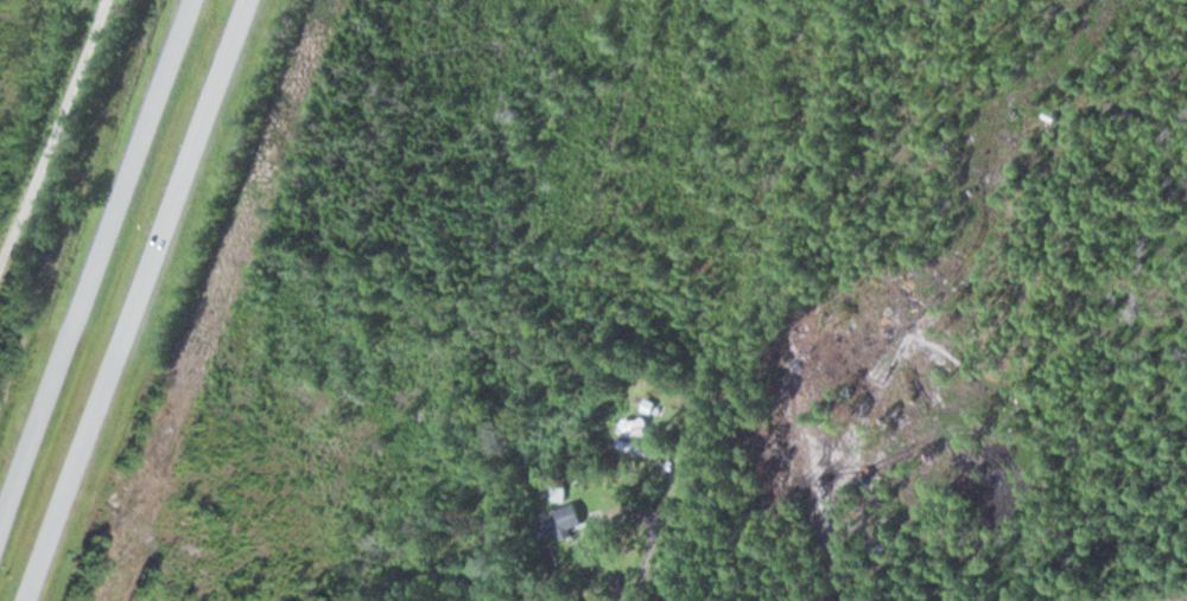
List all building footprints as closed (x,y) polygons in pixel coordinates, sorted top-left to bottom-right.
[(620,447),(662,459),(664,451),(622,438),(620,447)] [(544,514),(547,526),(536,528),(539,540),(586,528),(580,505),(544,514)]
